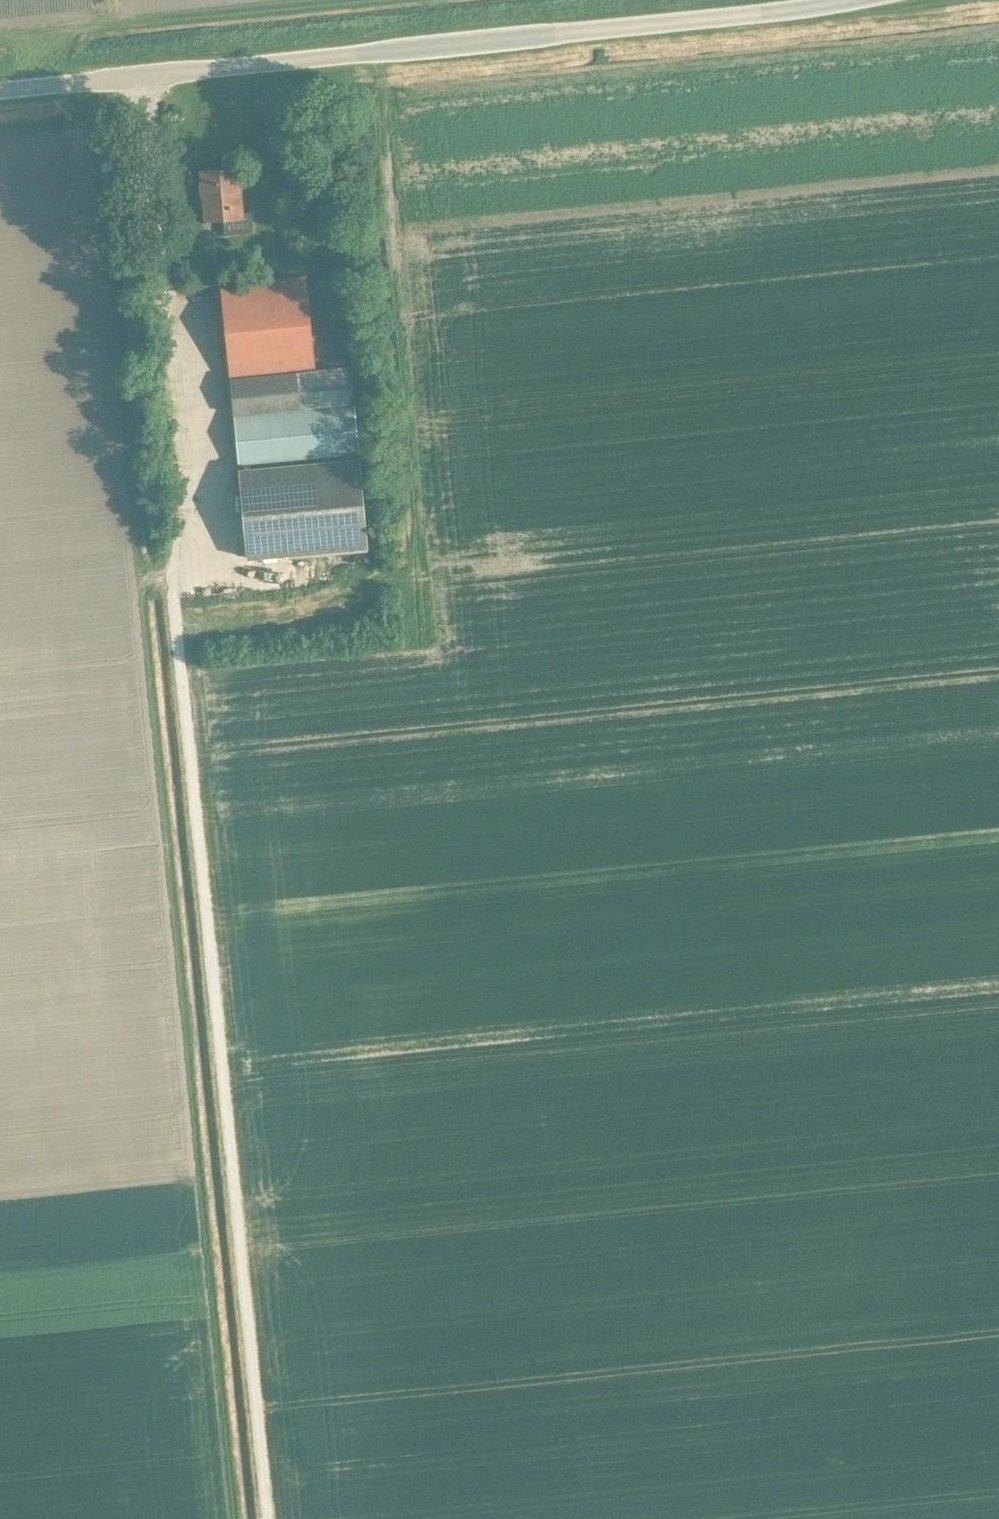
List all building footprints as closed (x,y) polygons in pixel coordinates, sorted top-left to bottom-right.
[(204,221),(241,217),(236,168),(199,172),(204,221)] [(303,276),(220,284),(229,379),(312,370),(303,276)] [(312,370),(229,379),(239,471),(358,458),(348,366),(312,370)] [(358,458),(239,471),(247,558),(366,547),(358,458)]
